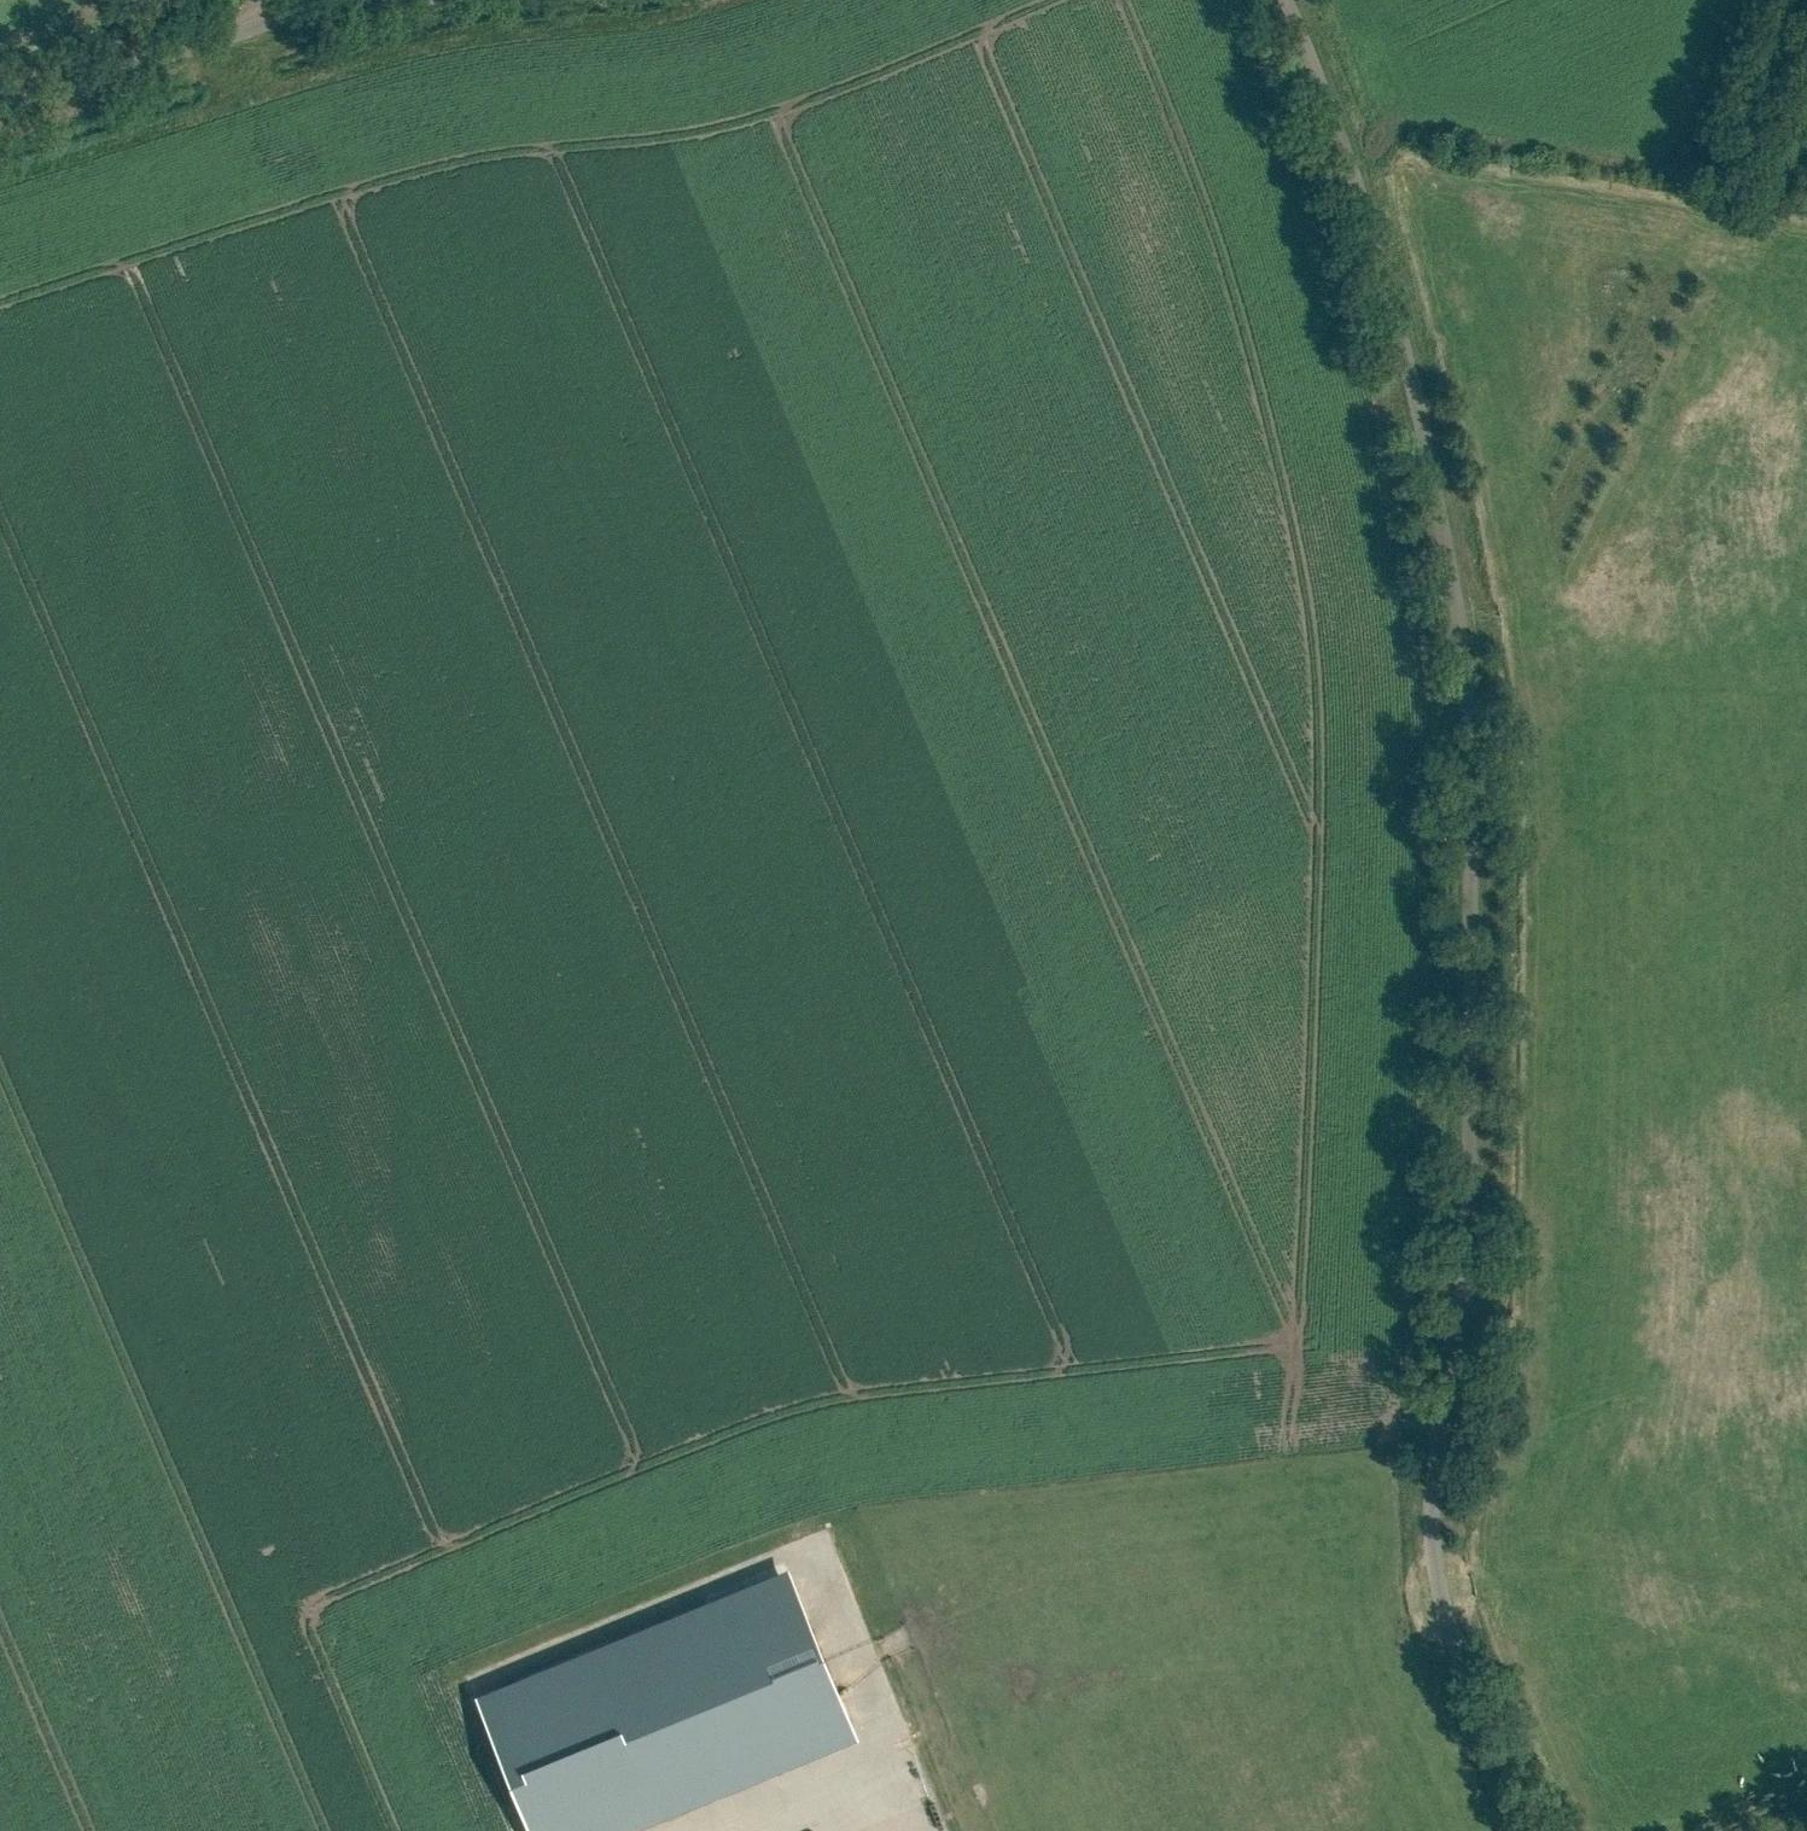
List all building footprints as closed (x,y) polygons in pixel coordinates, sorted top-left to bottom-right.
[(775,1747),(723,1619),(485,1716),(532,1830),(568,1830),(775,1747)]
